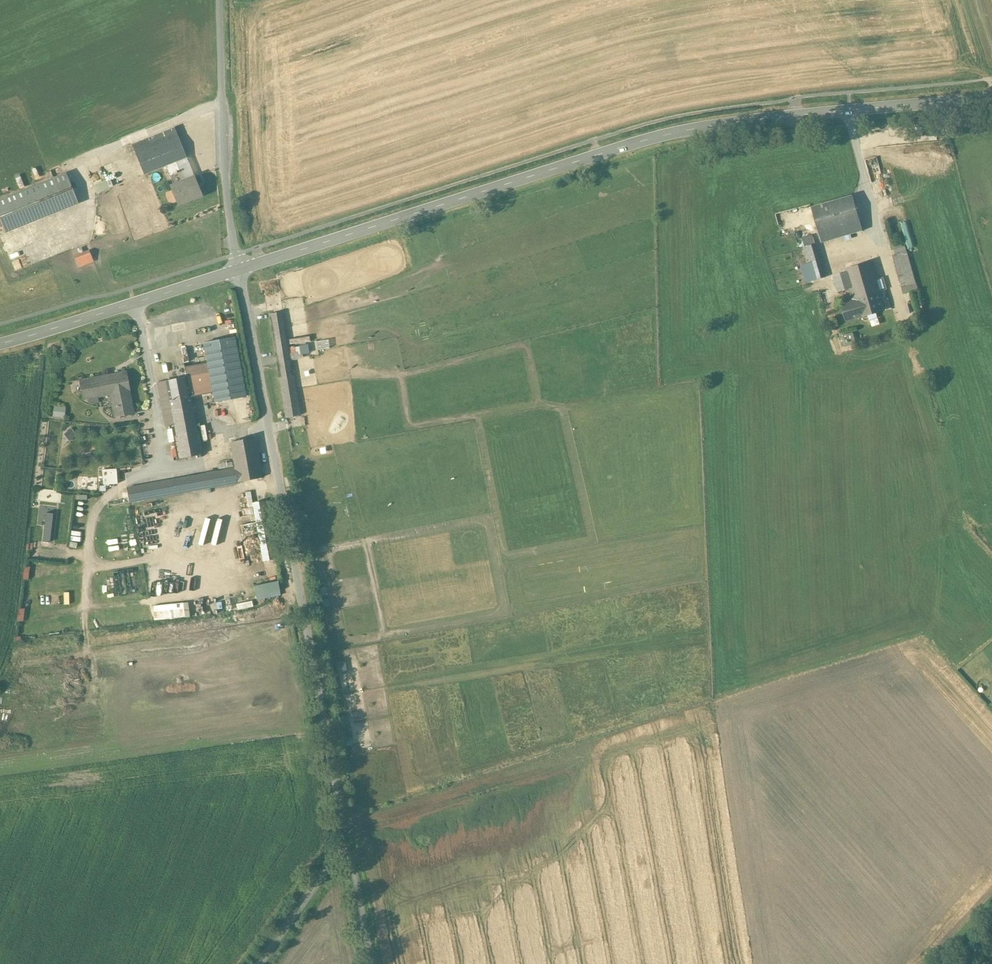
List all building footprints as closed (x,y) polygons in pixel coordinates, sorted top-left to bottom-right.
[(175,128),(132,146),(144,175),(165,166),(187,157),(175,128)] [(871,177),(883,174),(878,156),(866,160),(871,177)] [(187,157),(165,166),(173,185),(195,177),(187,157)] [(112,177),(115,177),(112,165),(103,167),(107,187),(114,185),(112,177)] [(0,201),(0,216),(7,232),(78,203),(67,174),(0,201)] [(173,185),(170,186),(178,205),(202,195),(195,177),(173,185)] [(97,193),(109,189),(106,180),(94,184),(97,193)] [(854,196),(812,208),(819,233),(822,243),(864,230),(854,196)] [(804,238),(805,245),(814,243),(813,236),(804,238)] [(816,244),(799,249),(804,265),(801,266),(807,282),(826,276),(816,244)] [(907,251),(893,255),(902,287),(916,283),(907,251)] [(90,252),(74,258),(78,268),(94,262),(90,252)] [(873,261),(847,269),(853,288),(850,289),(854,301),(842,305),(847,320),(862,316),(862,317),(885,310),(877,280),(878,279),(873,261)] [(283,312),(270,314),(287,418),(300,415),(283,312)] [(234,337),(205,343),(216,402),(245,396),(234,337)] [(206,363),(185,367),(187,377),(191,396),(191,397),(212,393),(206,363)] [(127,372),(81,381),(84,399),(89,398),(90,403),(98,402),(97,396),(111,394),(116,416),(134,413),(129,390),(130,390),(127,372)] [(191,396),(187,377),(166,380),(170,396),(161,398),(164,415),(173,413),(177,436),(176,436),(180,458),(203,454),(199,431),(197,432),(190,396),(191,396)] [(65,417),(66,406),(54,405),(53,416),(65,417)] [(64,434),(70,441),(77,435),(72,428),(64,434)] [(236,468),(127,488),(130,502),(262,478),(255,437),(231,442),(236,468)] [(117,469),(103,470),(104,485),(118,484),(117,469)] [(165,506),(141,512),(145,525),(168,519),(165,506)] [(51,540),(52,512),(44,512),(43,540),(51,540)] [(227,546),(225,539),(211,541),(209,527),(177,532),(181,554),(227,546)] [(51,569),(52,576),(78,574),(78,567),(51,569)] [(278,581),(254,586),(256,595),(280,590),(278,581)] [(222,584),(194,589),(195,595),(223,590),(222,584)] [(280,590),(256,595),(257,600),(281,595),(280,590)] [(336,661),(337,673),(347,672),(346,660),(336,661)]
